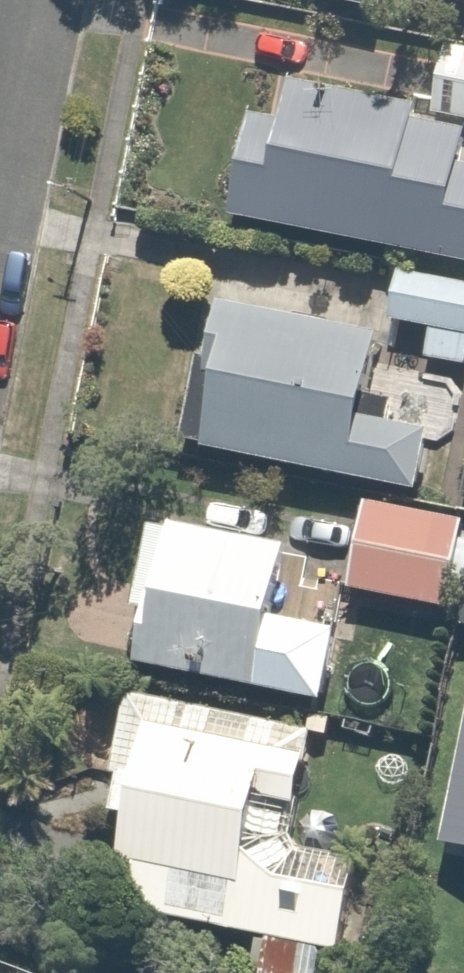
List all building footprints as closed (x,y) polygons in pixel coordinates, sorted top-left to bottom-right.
[(454,57),(445,113),(463,116),(463,59),(454,57)] [(245,218),(463,266),(463,141),(420,131),(427,100),(315,76),(304,124),(267,116),(245,218)] [(411,275),(407,275),(398,326),(440,333),(434,365),(463,371),(463,285),(411,275)] [(404,340),(235,310),(208,460),(445,503),(456,440),(388,428),(404,340)] [(375,505),(358,592),(461,613),(463,599),(463,523),(375,505)] [(311,553),(160,530),(149,529),(136,617),(162,621),(153,681),(351,711),(363,636),(300,626),(311,553)] [(140,701),(124,792),(153,797),(130,920),(269,945),(264,972),(335,972),(338,957),(356,960),(373,868),(301,854),(323,734),(140,701)]
